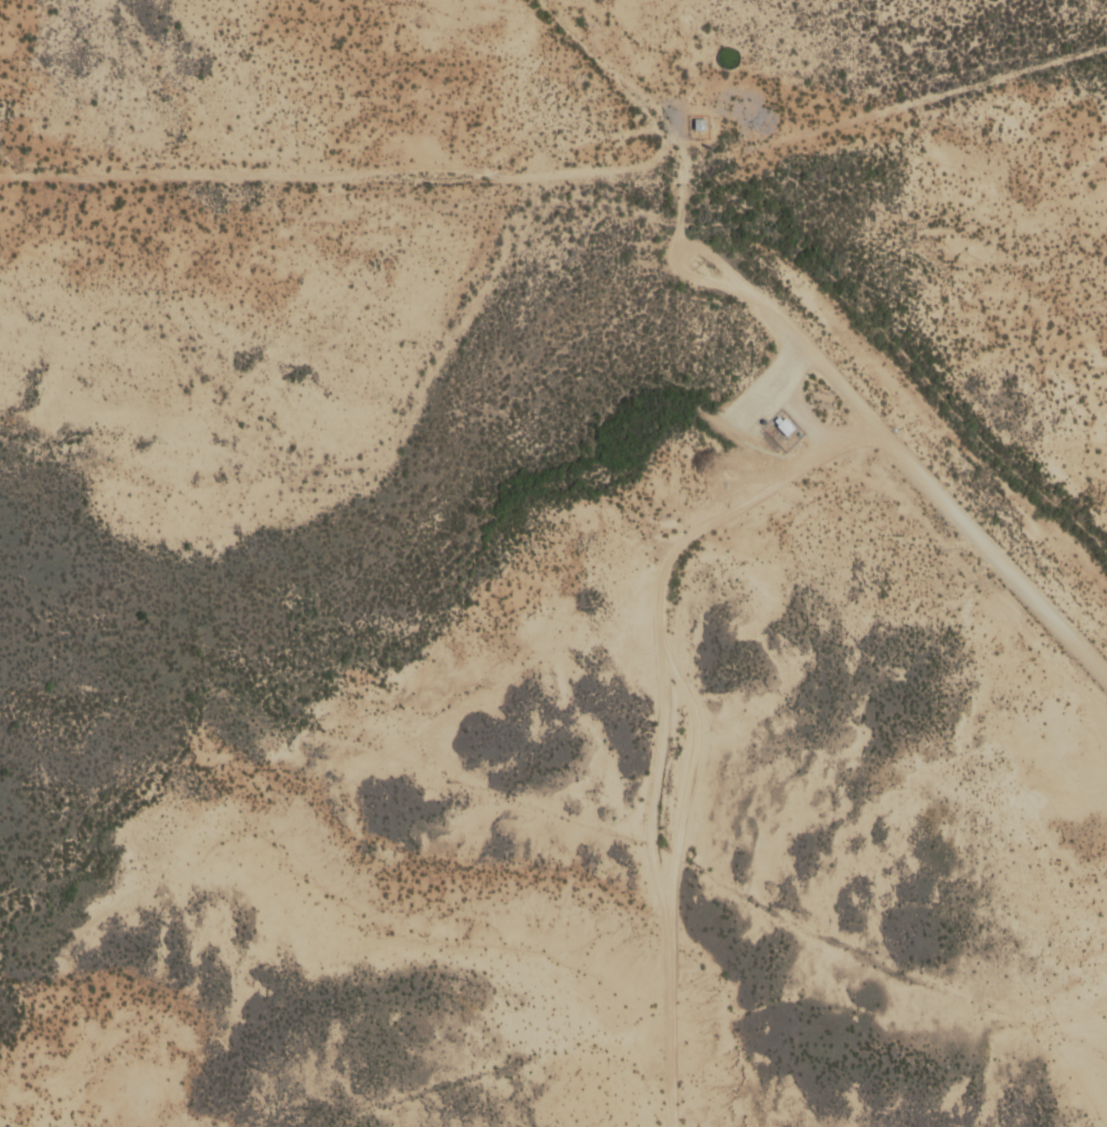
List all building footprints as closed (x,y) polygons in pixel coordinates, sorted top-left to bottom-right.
[(773,427),(786,440),(795,431),(781,418),(773,427)]
